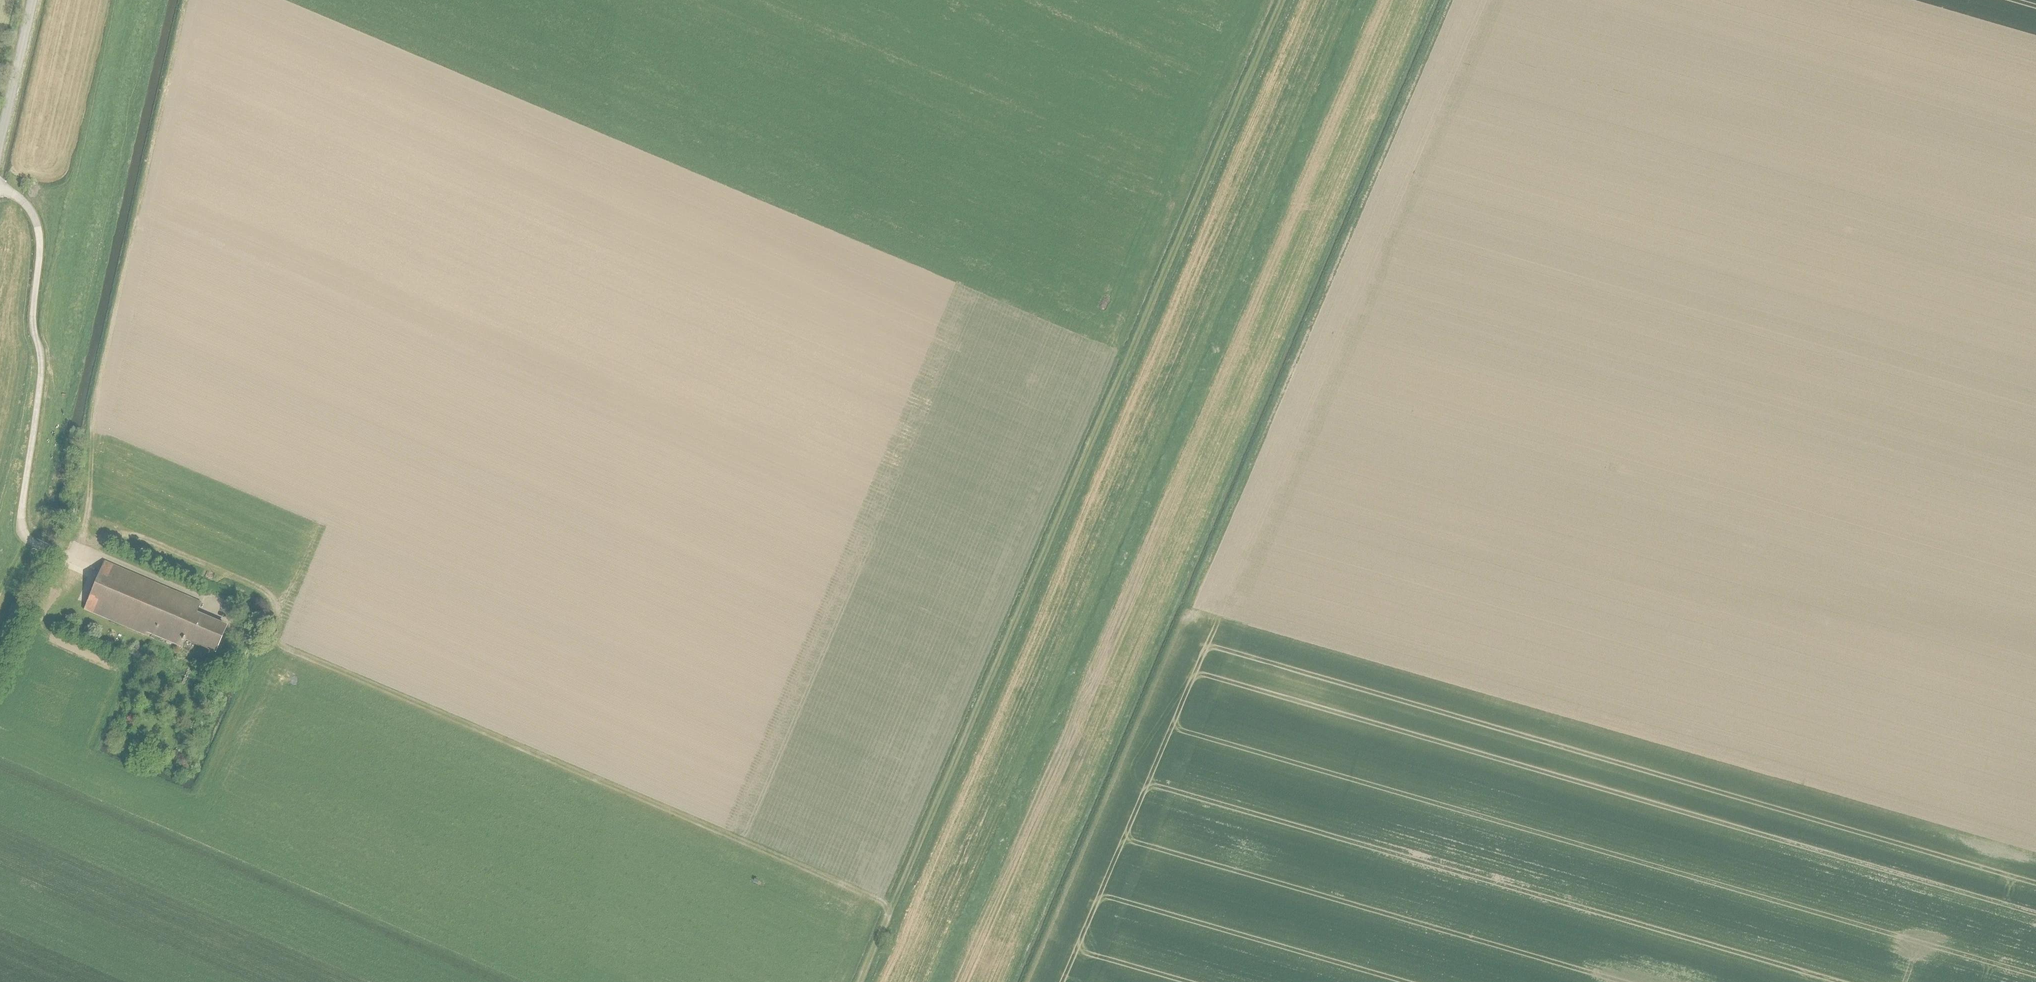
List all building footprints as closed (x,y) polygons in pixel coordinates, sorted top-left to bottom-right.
[(193,640),(204,615),(207,606),(106,564),(86,611),(148,636),(150,632),(190,649),(193,640)] [(81,599),(86,601),(91,579),(86,578),(81,599)] [(223,653),(233,627),(204,615),(193,640),(223,653)]
